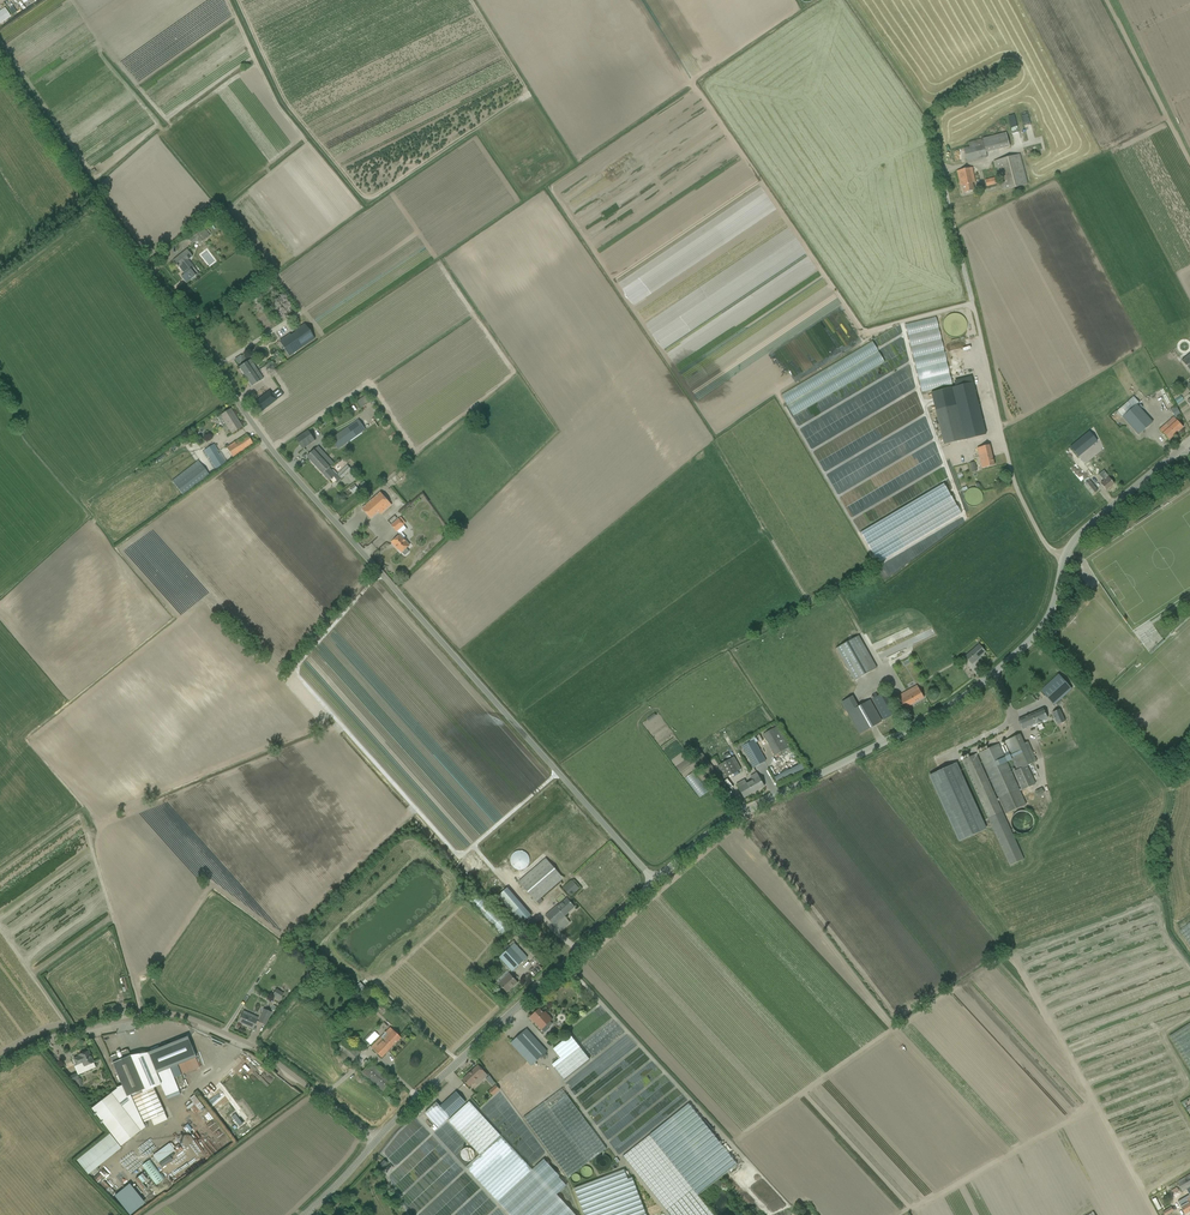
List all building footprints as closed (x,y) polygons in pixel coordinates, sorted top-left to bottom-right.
[(0,11),(0,21),(1,23),(10,17),(4,8),(0,11)] [(1175,120),(1189,154),(1189,122),(1189,120),(1175,120)] [(986,139),(989,153),(1012,149),(1009,134),(986,139)] [(969,147),(964,148),(967,162),(973,161),(978,160),(977,158),(987,155),(986,153),(983,139),(974,141),(969,143),(969,144),(969,146),(974,145),(975,147),(970,149),(969,147)] [(1003,191),(1027,185),(1019,154),(993,161),(995,168),(997,168),(1003,191)] [(965,193),(970,192),(974,191),(972,183),(975,182),(972,168),(963,170),(957,171),(959,183),(959,185),(960,185),(960,186),(963,185),(965,193)] [(1000,184),(998,176),(984,180),(986,187),(1000,184)] [(591,208),(576,219),(594,243),(596,242),(592,237),(597,234),(601,230),(597,224),(598,222),(594,216),(596,215),(591,208)] [(210,236),(205,230),(206,229),(204,227),(193,237),(189,240),(192,244),(197,241),(199,244),(210,236)] [(173,261),(178,267),(180,266),(186,273),(181,277),(186,283),(197,274),(187,260),(191,257),(186,250),(173,261)] [(289,357),(315,339),(304,324),(293,331),(294,333),(290,336),(289,334),(279,341),(289,357)] [(1181,361),(1189,372),(1189,354),(1181,361)] [(252,386),(257,383),(259,381),(263,378),(256,369),(252,371),(246,362),(239,367),(252,386)] [(1174,391),(1181,385),(1178,380),(1170,386),(1174,391)] [(973,382),(931,393),(944,444),(986,434),(973,382)] [(263,410),(282,394),(279,389),(272,394),(265,385),(247,399),(258,414),(263,410)] [(369,395),(359,402),(364,409),(374,402),(369,395)] [(1177,401),(1181,405),(1186,400),(1182,396),(1177,401)] [(1134,397),(1117,412),(1122,417),(1137,405),(1139,403),(1134,397)] [(1153,422),(1148,418),(1137,405),(1122,417),(1138,435),(1153,422)] [(1181,415),(1176,407),(1171,410),(1175,418),(1181,415)] [(242,427),(231,409),(220,416),(217,418),(223,427),(226,425),(232,434),(242,427)] [(1183,428),(1173,417),(1159,430),(1169,440),(1183,428)] [(338,450),(349,442),(352,440),(366,430),(358,420),(331,439),(338,450)] [(308,430),(296,439),(303,449),(315,441),(308,430)] [(1089,432),(1071,447),(1078,457),(1097,442),(1089,432)] [(240,439),(226,448),(232,457),(248,447),(253,444),(246,434),(245,435),(240,439)] [(214,444),(204,450),(209,458),(218,452),(214,444)] [(982,468),(988,467),(994,465),(989,445),(984,447),(977,448),(982,468)] [(307,457),(323,474),(329,468),(334,464),(318,447),(307,457)] [(196,457),(191,451),(181,459),(185,465),(196,457)] [(163,453),(156,459),(157,461),(165,455),(163,453)] [(186,469),(172,481),(183,495),(209,474),(201,464),(198,467),(195,463),(186,469)] [(338,482),(343,478),(351,470),(347,465),(343,469),(337,475),(333,470),(332,471),(329,468),(323,474),(329,481),(331,479),(332,479),(334,477),(338,482)] [(1114,484),(1109,477),(1108,477),(1105,473),(1100,476),(1104,481),(1100,484),(1106,491),(1114,484)] [(1092,495),(1098,491),(1090,481),(1084,486),(1092,495)] [(381,514),(385,510),(391,505),(380,493),(366,505),(362,509),(371,519),(379,512),(381,514)] [(397,532),(401,528),(404,526),(398,519),(396,522),(391,525),(397,532)] [(400,535),(392,543),(395,547),(396,546),(402,553),(402,552),(404,555),(406,555),(409,553),(409,551),(406,549),(409,546),(400,535)] [(908,649),(938,638),(936,631),(906,642),(908,649)] [(854,681),(860,677),(877,668),(859,636),(836,649),(854,681)] [(965,657),(968,660),(972,664),(979,657),(985,652),(981,647),(979,645),(965,657)] [(1053,705),(1060,699),(1071,689),(1062,679),(1058,675),(1040,691),(1044,695),(1053,705)] [(897,697),(901,704),(904,709),(924,698),(921,693),(917,686),(897,697)] [(884,720),(896,713),(893,708),(885,693),(872,700),(881,715),(884,720)] [(858,707),(852,696),(842,702),(860,734),(881,722),(869,701),(858,707)] [(1047,718),(1045,715),(1043,709),(1018,720),(1022,730),(1041,721),(1047,718)] [(1060,709),(1052,713),(1057,725),(1065,721),(1062,714),(1060,709)] [(988,731),(991,737),(1003,732),(1000,725),(988,731)] [(764,735),(772,751),(775,756),(790,748),(787,742),(778,727),(764,735)] [(737,738),(741,742),(749,734),(744,729),(739,735),(740,736),(737,738)] [(1016,736),(1004,741),(1006,745),(1008,751),(1016,770),(1013,771),(1020,789),(1021,791),(1035,784),(1027,765),(1036,761),(1030,747),(1028,742),(1024,743),(1022,739),(1018,741),(1016,736)] [(704,749),(710,760),(731,748),(725,737),(704,749)] [(751,742),(749,739),(735,746),(738,751),(742,748),(751,763),(754,768),(766,761),(763,756),(754,740),(751,742)] [(1006,813),(1026,804),(1019,789),(1001,749),(998,744),(978,753),(981,759),(999,798),(1006,813)] [(1010,865),(1024,859),(1014,839),(979,759),(976,754),(962,760),(964,766),(988,819),(992,827),(1010,865)] [(741,769),(734,757),(717,766),(724,779),(741,769)] [(930,775),(960,841),(985,830),(955,763),(930,775)] [(764,787),(757,773),(751,776),(753,780),(749,782),(752,788),(753,787),(756,791),(764,787)] [(752,788),(749,782),(746,784),(744,780),(736,785),(744,798),(756,791),(753,787),(752,788)] [(1042,788),(1034,791),(1037,796),(1044,793),(1042,788)] [(1033,823),(1033,822),(1033,821),(1033,820),(1032,818),(1031,816),(1030,815),(1030,814),(1028,813),(1027,813),(1026,812),(1024,811),(1023,811),(1021,811),(1020,811),(1018,812),(1017,812),(1016,813),(1014,814),(1013,815),(1012,816),(1011,818),(1011,819),(1011,821),(1010,822),(1011,824),(1011,826),(1011,827),(1012,829),(1013,830),(1014,830),(1014,831),(1016,832),(1017,833),(1018,833),(1020,834),(1021,834),(1023,834),(1024,834),(1026,833),(1027,832),(1028,832),(1030,830),(1031,829),(1032,827),(1033,825),(1033,824),(1033,823)] [(87,820),(83,822),(88,830),(92,827),(87,820)] [(83,829),(76,835),(79,839),(86,833),(83,829)] [(529,859),(529,858),(528,856),(527,854),(526,853),(525,853),(524,852),(523,851),(522,851),(520,851),(519,851),(516,851),(515,852),(514,852),(513,853),(513,854),(511,855),(511,856),(510,858),(510,859),(510,860),(510,861),(510,863),(511,864),(511,865),(512,866),(513,867),(514,868),(515,868),(516,869),(517,869),(519,870),(520,870),(521,870),(523,869),(524,869),(525,868),(526,867),(527,866),(528,865),(528,864),(529,863),(529,862),(529,860),(529,859)] [(563,879),(545,859),(519,882),(536,902),(563,879)] [(579,888),(572,880),(563,889),(570,896),(579,888)] [(521,924),(530,917),(507,888),(498,896),(521,924)] [(545,916),(555,927),(559,932),(570,923),(564,916),(574,907),(571,903),(567,899),(558,907),(557,906),(545,916)] [(1179,932),(1189,946),(1189,924),(1179,932)] [(527,957),(523,953),(514,943),(499,957),(512,972),(527,957)] [(518,983),(513,978),(509,974),(499,983),(503,988),(507,992),(506,991),(513,986),(518,983)] [(356,989),(360,993),(366,987),(362,983),(356,989)] [(271,1012),(264,1009),(258,1022),(265,1025),(271,1012)] [(551,1025),(549,1023),(552,1020),(549,1016),(545,1012),(544,1013),(539,1009),(529,1018),(533,1023),(534,1022),(545,1034),(549,1030),(549,1026),(551,1025)] [(249,1027),(249,1028),(253,1030),(257,1020),(247,1016),(248,1013),(243,1011),(238,1022),(247,1026),(248,1026),(249,1027)] [(320,1018),(316,1022),(325,1030),(328,1026),(320,1018)] [(1169,1036),(1189,1069),(1189,1022),(1169,1036)] [(260,1024),(257,1032),(263,1034),(266,1026),(260,1024)] [(370,1047),(377,1053),(381,1058),(400,1038),(396,1034),(390,1027),(370,1047)] [(547,1051),(531,1033),(527,1029),(511,1043),(531,1066),(547,1051)] [(564,1080),(589,1059),(570,1035),(553,1049),(560,1058),(551,1065),(564,1080)] [(148,1052),(150,1058),(165,1096),(179,1091),(173,1077),(199,1067),(187,1037),(148,1052)] [(350,1064),(354,1059),(361,1052),(345,1037),(334,1049),(350,1064)] [(126,1097),(132,1094),(145,1089),(130,1055),(128,1049),(120,1052),(120,1053),(117,1054),(109,1057),(126,1097)] [(73,1059),(76,1064),(76,1065),(81,1063),(83,1067),(84,1068),(86,1067),(87,1065),(93,1062),(91,1056),(88,1051),(79,1055),(79,1056),(73,1059)] [(396,1084),(371,1061),(360,1073),(385,1096),(396,1084)] [(478,1065),(463,1080),(467,1084),(469,1086),(474,1082),(479,1077),(481,1075),(484,1079),(487,1076),(488,1076),(484,1072),(482,1070),(478,1065)] [(75,1080),(74,1080),(77,1088),(83,1085),(80,1078),(75,1080)] [(164,1113),(164,1112),(152,1087),(129,1098),(140,1124),(150,1119),(154,1126),(167,1120),(164,1113)] [(562,1089),(523,1117),(568,1177),(606,1148),(562,1089)] [(449,1116),(465,1102),(456,1092),(440,1106),(436,1102),(425,1113),(438,1127),(450,1117),(449,1116)] [(120,1146),(140,1131),(110,1093),(91,1108),(120,1146)] [(195,1105),(199,1111),(204,1107),(194,1095),(190,1099),(195,1105)] [(448,1120),(480,1154),(466,1167),(497,1201),(532,1169),(500,1135),(469,1101),(448,1120)] [(737,1163),(688,1103),(622,1156),(670,1214),(713,1214),(697,1195),(737,1163)] [(121,1148),(109,1134),(76,1160),(87,1175),(121,1148)] [(172,1144),(153,1158),(159,1166),(178,1151),(172,1144)] [(497,1201),(510,1214),(534,1214),(557,1194),(566,1185),(544,1159),(532,1169),(497,1201)] [(160,1177),(162,1178),(164,1176),(166,1177),(169,1171),(164,1168),(160,1177)] [(95,1179),(101,1185),(111,1176),(105,1170),(95,1179)] [(624,1170),(575,1188),(585,1214),(647,1214),(632,1178),(628,1179),(624,1170)] [(1186,1189),(1189,1187),(1189,1174),(1176,1182),(1182,1192),(1186,1189)] [(142,1179),(152,1191),(159,1185),(150,1175),(147,1177),(146,1175),(142,1179)] [(122,1193),(129,1199),(133,1194),(126,1188),(122,1193)] [(557,1194),(534,1214),(576,1214),(557,1194)] [(1186,1199),(1187,1200),(1184,1202),(1184,1203),(1180,1206),(1182,1209),(1185,1214),(1189,1211),(1189,1196),(1186,1199)] [(1152,1199),(1158,1210),(1160,1208),(1155,1198),(1152,1199)] [(1090,1206),(1075,1214),(1076,1214),(1095,1214),(1090,1206)] [(1171,1207),(1162,1212),(1164,1214),(1165,1214),(1173,1211),(1171,1207)]
